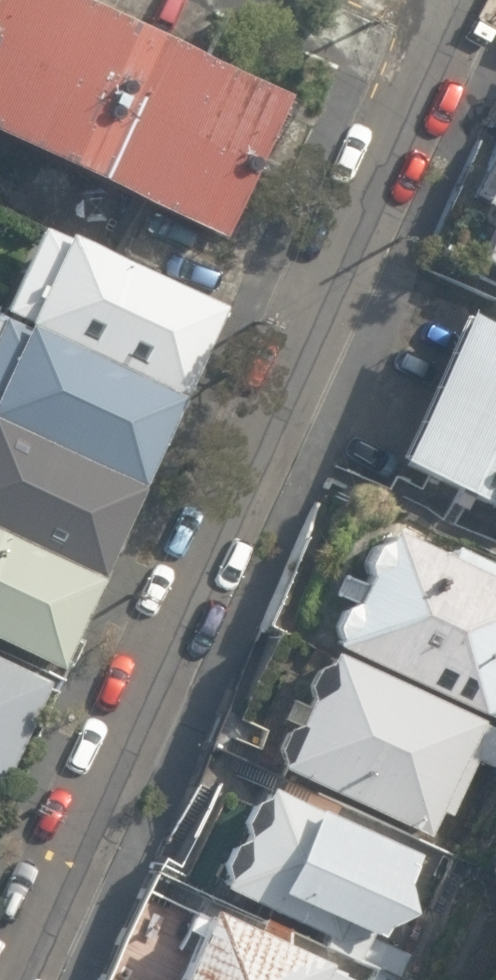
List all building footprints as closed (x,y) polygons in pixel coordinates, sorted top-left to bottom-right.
[(212,237),(275,93),(66,0),(0,0),(0,141),(212,237)] [(462,253),(495,269),(495,180),(462,253)] [(31,224),(0,296),(0,309),(175,384),(211,301),(31,224)] [(453,305),(385,459),(495,507),(495,324),(453,305)] [(0,309),(0,425),(133,481),(175,384),(0,309)] [(0,425),(0,534),(91,573),(133,481),(0,425)] [(392,514),(383,533),(370,536),(361,555),(366,568),(353,597),(340,601),(331,619),(337,630),(334,638),(495,713),(495,562),(392,514)] [(0,534),(0,646),(51,668),(91,573),(0,534)] [(324,645),(320,653),(309,658),(301,676),(305,689),(294,714),(282,720),(272,741),(276,753),(273,761),(423,827),(435,800),(445,805),(469,751),(495,763),(495,720),(324,645)] [(0,658),(0,774),(42,676),(0,658)] [(404,846),(262,783),(260,788),(247,790),(236,815),(241,830),(228,834),(218,858),(223,870),(219,880),(272,903),(279,889),(368,928),(373,916),(400,902),(392,874),(404,846)] [(204,900),(170,979),(323,979),(334,955),(204,900)]
